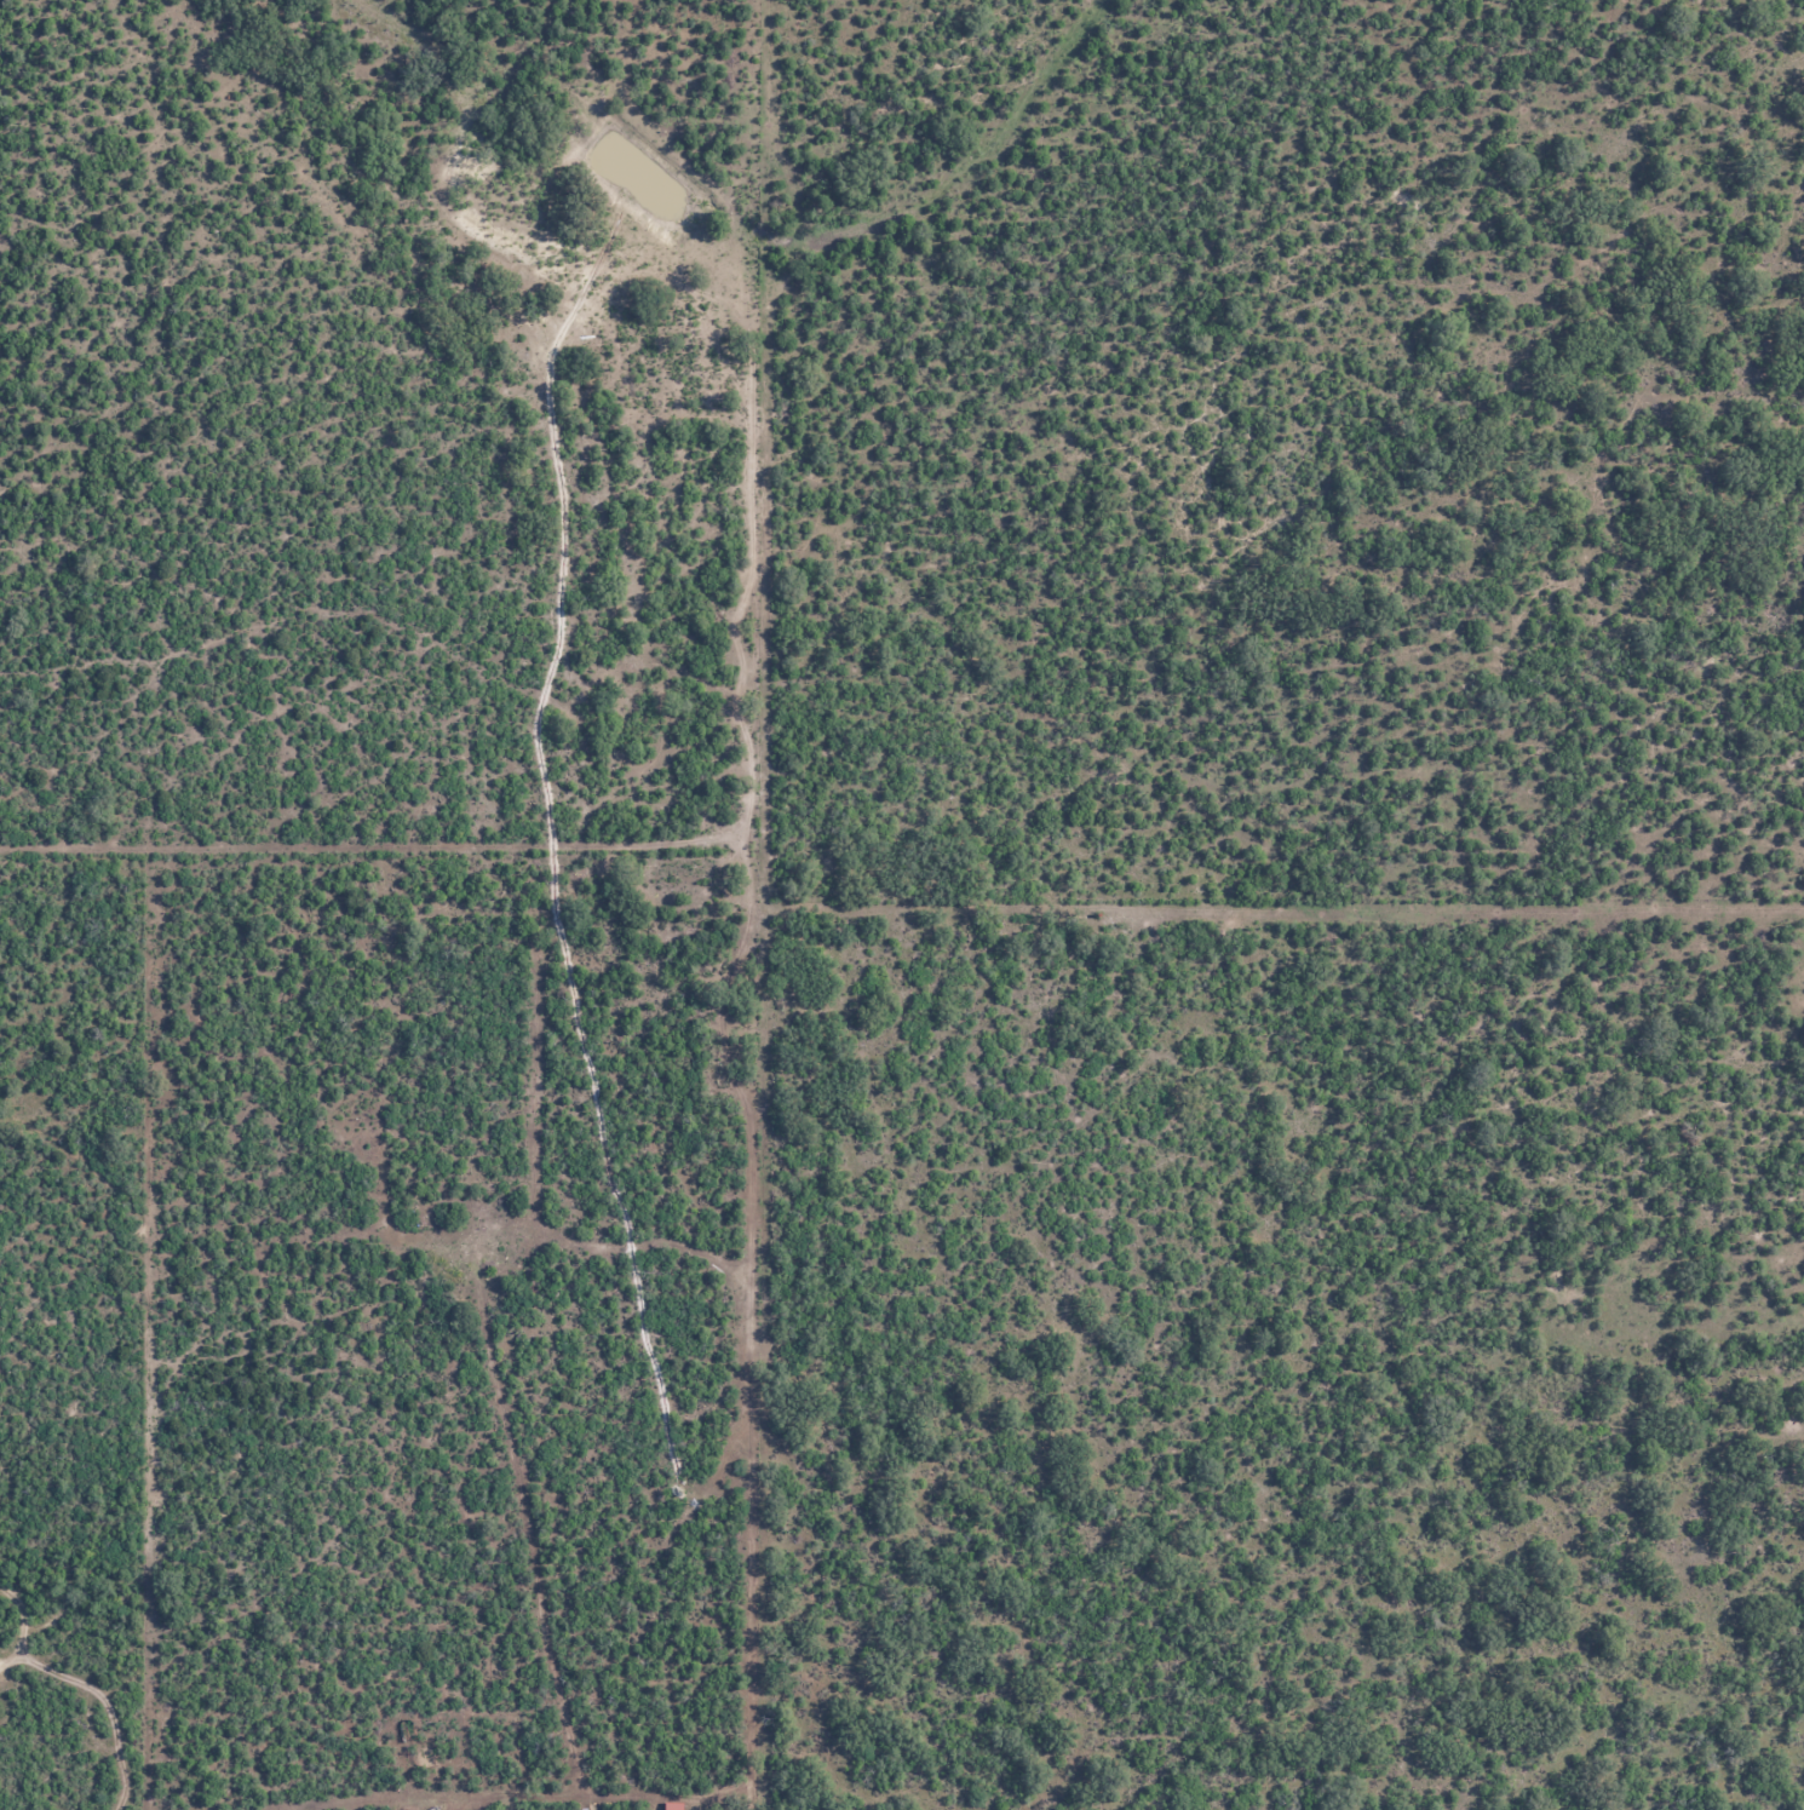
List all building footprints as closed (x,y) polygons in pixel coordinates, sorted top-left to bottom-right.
[(665,1801),(665,1809),(683,1809),(683,1801),(665,1801)]
